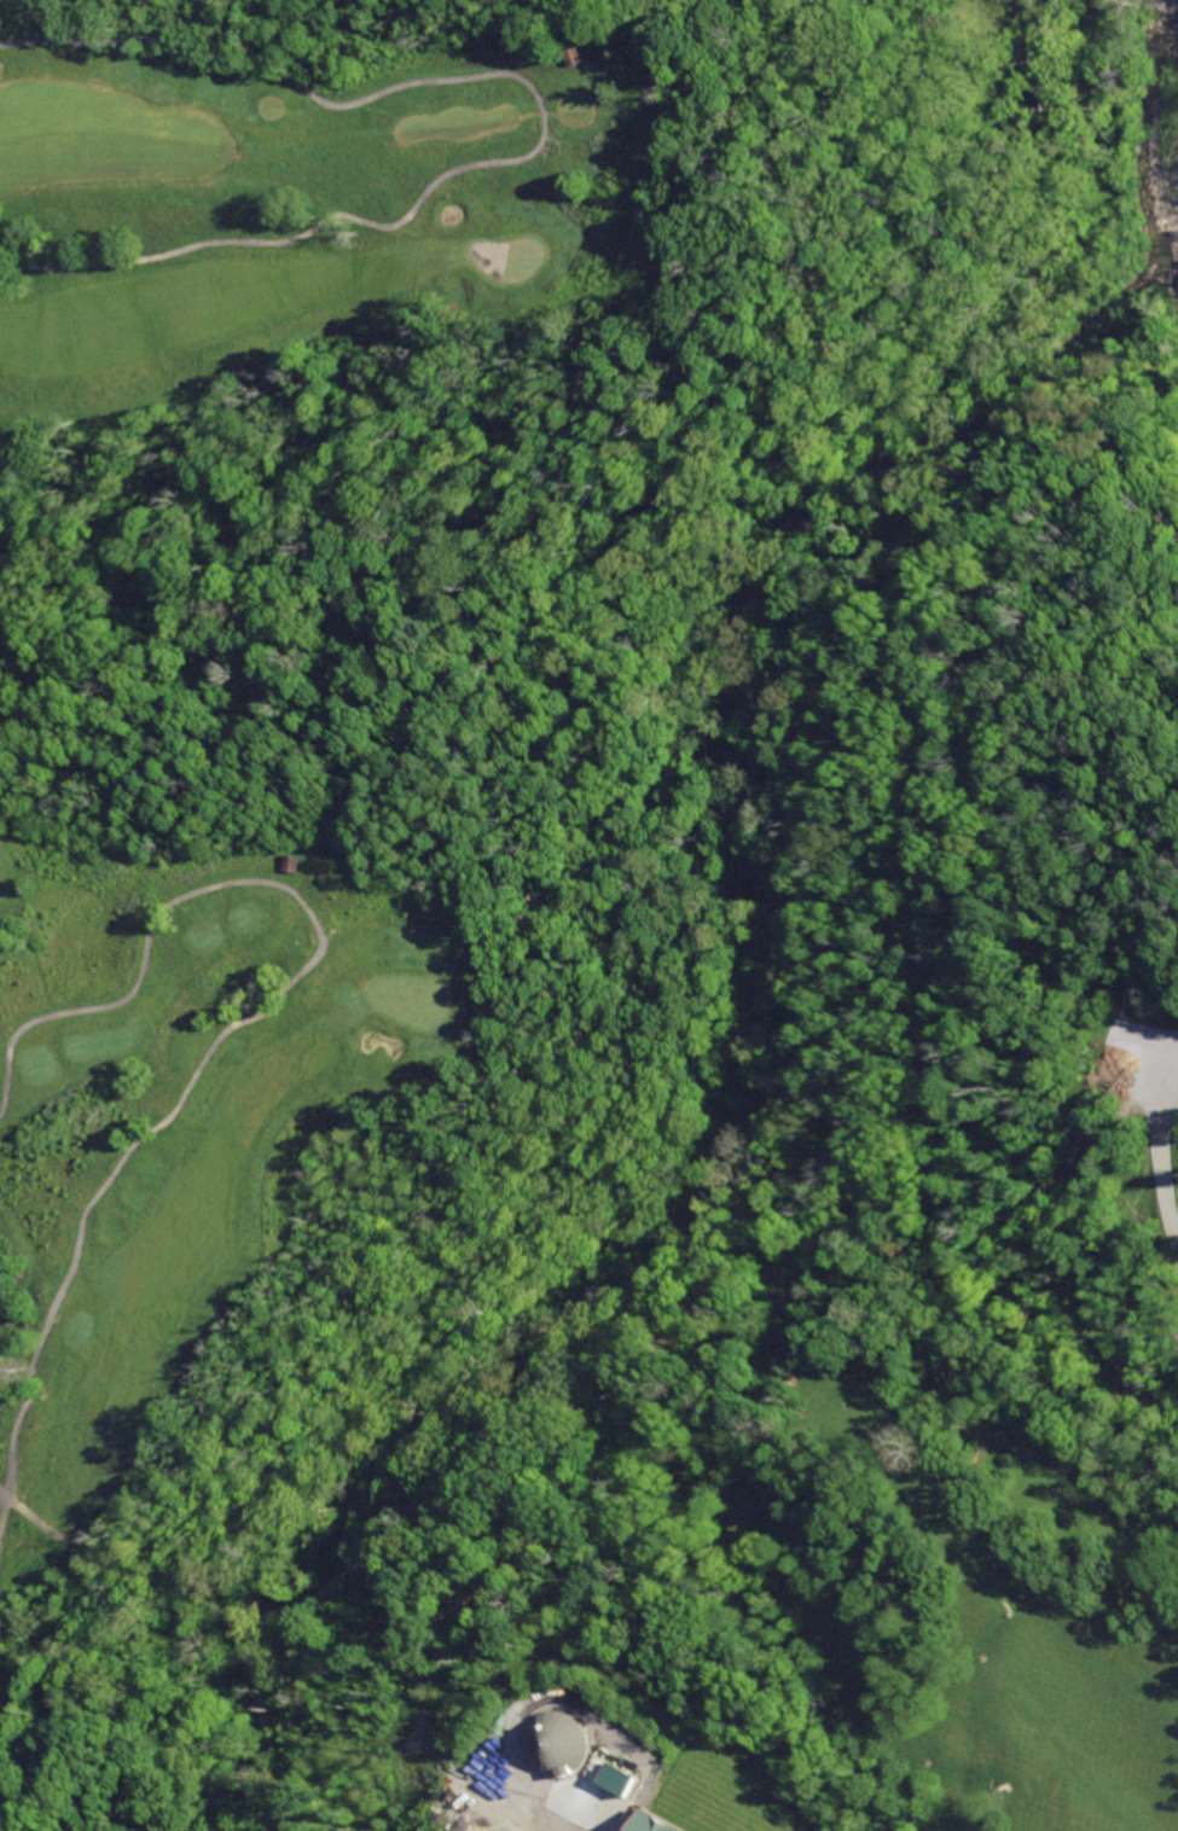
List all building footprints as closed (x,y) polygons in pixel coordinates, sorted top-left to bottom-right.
[(565,53),(568,65),(584,63),(582,51),(565,53)] [(576,1719),(568,1713),(557,1710),(546,1711),(536,1717),(528,1726),(524,1736),(523,1748),(527,1757),(534,1767),(544,1773),(553,1775),(563,1774),(573,1771),(580,1765),(586,1755),(588,1745),(587,1736),(584,1726),(576,1719)] [(608,1760),(597,1781),(625,1797),(636,1775),(608,1760)] [(643,1808),(631,1830),(686,1830),(643,1808)]
